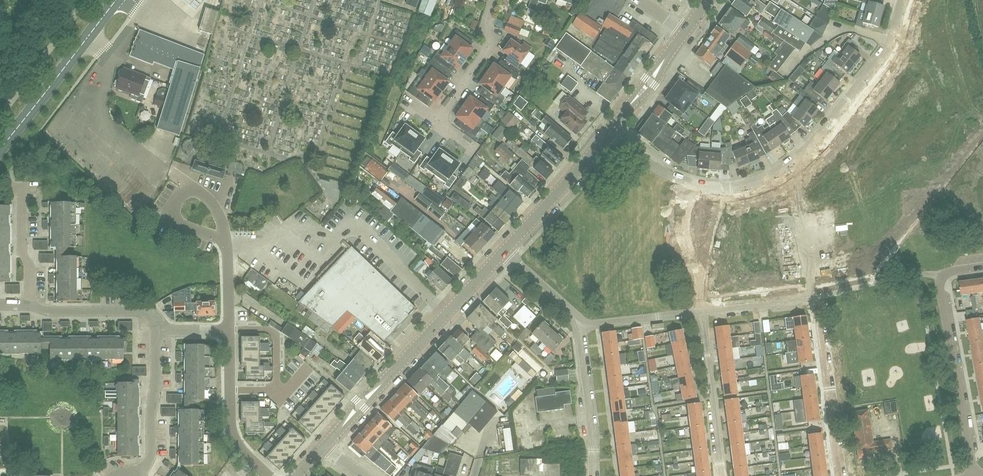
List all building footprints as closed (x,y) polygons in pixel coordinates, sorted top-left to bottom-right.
[(190,9),(196,14),(206,1),(205,0),(179,0),(190,9)] [(419,0),(408,0),(406,5),(416,8),(419,0)] [(417,12),(431,17),(438,0),(422,0),(417,12)] [(531,1),(528,9),(535,11),(538,2),(533,0),(526,0),(531,1)] [(766,7),(757,0),(736,0),(732,5),(747,16),(752,9),(754,10),(754,9),(761,14),(766,7)] [(824,4),(823,5),(833,11),(836,4),(826,0),(825,0),(824,4)] [(943,1),(941,7),(952,10),(954,4),(952,3),(953,0),(939,0),(943,1)] [(868,2),(865,12),(881,17),(884,6),(868,2)] [(800,52),(814,30),(772,3),(766,12),(775,18),(773,22),(778,26),(773,34),(782,40),(795,49),(800,52)] [(823,5),(816,16),(828,25),(828,24),(831,18),(830,18),(833,11),(823,5)] [(744,31),(747,28),(750,23),(733,9),(731,7),(724,16),(740,27),(744,31)] [(199,31),(212,35),(219,12),(206,8),(199,31)] [(602,27),(580,12),(572,24),(594,39),(602,27)] [(881,17),(865,12),(862,23),(878,27),(881,17)] [(629,26),(617,19),(609,14),(602,26),(609,30),(608,31),(606,30),(593,50),(615,63),(628,42),(630,44),(614,68),(628,78),(658,37),(633,20),(629,26)] [(740,27),(724,16),(719,23),(734,35),(740,27)] [(828,24),(816,16),(809,27),(822,35),(828,24)] [(762,18),(758,24),(766,30),(771,34),(776,28),(762,18)] [(507,23),(507,26),(504,31),(518,37),(521,29),(507,23)] [(763,34),(766,30),(758,24),(755,28),(763,34)] [(711,34),(701,47),(716,58),(720,52),(722,54),(728,46),(725,44),(730,36),(717,26),(716,27),(711,33),(711,34)] [(139,30),(136,38),(134,43),(140,45),(145,32),(139,30)] [(456,37),(448,47),(465,59),(473,49),(463,42),(466,37),(456,30),(453,35),(456,37)] [(150,34),(145,32),(140,45),(145,47),(150,34)] [(611,103),(628,78),(614,68),(566,33),(555,48),(604,82),(596,93),(611,103)] [(156,36),(150,34),(145,47),(151,49),(156,36)] [(751,51),(755,46),(740,35),(736,41),(751,51)] [(151,49),(153,50),(156,51),(161,38),(156,36),(151,49)] [(161,38),(156,51),(162,53),(166,40),(161,38)] [(854,65),(855,64),(856,64),(857,64),(859,61),(860,60),(859,58),(861,56),(848,46),(852,42),(849,39),(841,48),(844,50),(841,55),(854,65)] [(166,40),(162,53),(167,55),(172,42),(166,40)] [(503,52),(508,56),(505,60),(519,71),(523,66),(520,64),(531,48),(524,43),(521,48),(511,40),(503,52)] [(767,65),(768,67),(776,73),(795,49),(782,40),(773,52),(776,54),(767,65)] [(752,53),(736,41),(724,57),(740,69),(752,53)] [(172,42),(167,55),(172,57),(177,45),(172,42)] [(151,49),(145,47),(140,45),(134,43),(129,56),(147,63),(153,50),(151,49)] [(177,45),(172,57),(178,59),(183,47),(177,45)] [(183,47),(178,59),(179,60),(178,62),(182,63),(188,49),(183,47)] [(458,69),(465,59),(448,47),(444,53),(439,49),(433,58),(445,67),(448,62),(458,69)] [(695,55),(709,66),(716,58),(701,47),(695,55)] [(188,49),(182,63),(188,65),(193,51),(188,49)] [(188,65),(182,63),(178,62),(179,60),(178,59),(172,57),(167,55),(162,53),(156,51),(153,50),(147,63),(153,66),(155,63),(175,71),(169,90),(169,91),(164,107),(157,129),(180,136),(200,69),(194,67),(188,65)] [(199,53),(193,51),(188,65),(194,67),(199,53)] [(199,53),(194,67),(200,69),(204,55),(199,53)] [(829,59),(825,64),(834,71),(838,67),(847,74),(848,72),(850,72),(851,71),(853,69),(854,67),(853,66),(854,65),(841,55),(839,53),(832,62),(829,59)] [(449,82),(446,80),(439,75),(443,70),(431,62),(424,71),(429,74),(425,80),(442,92),(449,82)] [(487,74),(504,86),(511,76),(516,80),(519,75),(507,66),(503,71),(494,64),(487,74)] [(817,80),(820,82),(833,92),(840,83),(830,76),(834,71),(825,64),(821,69),(824,71),(817,80)] [(725,65),(709,87),(705,93),(726,108),(732,103),(755,87),(725,65)] [(151,78),(124,68),(123,70),(121,70),(119,74),(121,76),(119,81),(117,81),(115,85),(117,86),(116,88),(132,94),(130,98),(142,102),(143,99),(151,78)] [(479,84),(482,87),(489,91),(485,98),(499,108),(504,100),(504,97),(501,94),(506,88),(504,86),(487,74),(479,84)] [(561,85),(571,93),(578,83),(568,76),(561,85)] [(442,92),(425,80),(418,90),(413,86),(408,93),(420,102),(425,95),(435,102),(442,92)] [(673,89),(672,91),(690,104),(697,95),(697,94),(701,90),(695,86),(692,90),(679,81),(678,83),(677,81),(672,88),(673,89)] [(804,91),(806,93),(813,98),(817,94),(826,101),(833,92),(820,82),(816,86),(811,82),(804,91)] [(802,97),(806,93),(804,91),(795,84),(791,88),(802,97)] [(938,84),(933,92),(939,97),(945,88),(938,84)] [(155,104),(164,107),(169,91),(169,90),(165,88),(159,91),(155,104)] [(690,104),(672,91),(671,92),(670,91),(665,97),(666,98),(665,100),(678,109),(674,114),(680,118),(683,113),(690,104)] [(519,96),(513,104),(521,111),(527,103),(519,96)] [(470,97),(463,107),(480,119),(487,110),(490,112),(494,106),(483,99),(480,104),(470,97)] [(587,113),(585,111),(568,97),(559,107),(567,113),(561,121),(576,134),(580,130),(582,130),(585,127),(585,124),(586,123),(582,119),(587,113)] [(805,100),(799,108),(811,119),(818,110),(805,100)] [(926,103),(921,110),(927,114),(932,108),(926,103)] [(787,112),(782,116),(789,124),(794,119),(805,127),(806,126),(808,126),(812,122),(811,119),(799,108),(793,104),(787,112)] [(658,106),(653,114),(666,124),(672,116),(658,106)] [(456,117),(459,119),(465,124),(462,130),(474,138),(481,129),(476,125),(480,119),(463,107),(456,117)] [(536,109),(532,114),(541,122),(545,117),(536,109)] [(777,127),(772,130),(782,144),(782,143),(784,144),(789,141),(789,139),(791,138),(784,128),(789,125),(789,124),(782,116),(776,109),(771,113),(777,121),(774,123),(777,127)] [(638,133),(678,164),(680,165),(689,153),(680,146),(672,140),(677,133),(673,129),(666,124),(653,114),(638,133)] [(541,122),(548,128),(544,134),(563,150),(564,149),(565,150),(569,145),(568,144),(572,139),(545,117),(541,122)] [(536,132),(539,128),(532,123),(529,127),(536,132)] [(676,124),(673,129),(677,133),(681,135),(685,130),(676,124)] [(782,144),(772,130),(768,133),(762,125),(757,128),(755,124),(751,126),(753,131),(761,146),(767,142),(772,150),(782,144)] [(393,132),(385,143),(391,147),(392,145),(401,151),(415,132),(412,130),(413,128),(407,125),(406,126),(405,125),(398,136),(393,132)] [(509,132),(500,125),(492,136),(500,142),(509,132)] [(528,127),(523,133),(530,139),(535,134),(528,127)] [(912,134),(906,130),(902,135),(908,139),(912,134)] [(748,146),(743,148),(749,163),(750,163),(752,164),(753,164),(756,162),(757,162),(757,160),(760,159),(756,150),(762,147),(761,146),(753,131),(748,134),(750,137),(745,139),(748,146)] [(415,132),(401,151),(410,158),(409,160),(414,164),(422,153),(417,150),(425,139),(423,138),(424,137),(419,133),(418,134),(415,132)] [(536,135),(532,140),(541,148),(545,143),(536,135)] [(681,145),(680,146),(689,153),(695,144),(686,137),(681,145)] [(901,138),(895,146),(900,149),(906,142),(901,138)] [(516,149),(519,146),(514,139),(510,142),(516,149)] [(733,152),(731,142),(725,143),(726,147),(727,154),(733,152)] [(508,163),(515,154),(502,143),(495,152),(508,163)] [(542,156),(556,168),(564,159),(545,143),(541,148),(545,152),(542,156)] [(698,169),(709,170),(710,153),(711,148),(694,146),(687,155),(699,156),(698,169)] [(720,171),(720,170),(721,160),(728,161),(727,154),(726,147),(721,148),(720,148),(711,148),(710,153),(709,170),(710,170),(711,171),(712,172),(715,172),(717,172),(718,171),(720,171)] [(536,156),(533,160),(520,148),(516,153),(546,179),(553,171),(536,156)] [(733,152),(737,163),(739,167),(749,163),(743,148),(733,152)] [(427,157),(419,167),(424,171),(425,169),(435,176),(449,157),(446,154),(447,153),(442,149),(441,150),(439,149),(432,160),(427,157)] [(222,179),(225,171),(220,169),(223,158),(204,152),(200,163),(195,161),(193,170),(222,179)] [(462,175),(466,179),(473,170),(477,165),(478,165),(482,160),(476,155),(468,166),(469,167),(462,175)] [(449,157),(435,176),(445,183),(444,185),(449,189),(457,178),(452,175),(460,164),(458,163),(459,162),(454,158),(453,159),(449,157)] [(890,162),(886,158),(879,166),(884,170),(890,162)] [(389,171),(372,159),(365,169),(381,182),(389,171)] [(501,174),(499,175),(518,191),(519,190),(527,197),(534,189),(533,188),(539,181),(527,171),(530,168),(522,160),(516,166),(525,173),(521,177),(513,170),(509,174),(506,171),(502,175),(501,174)] [(484,169),(479,176),(484,181),(490,174),(484,169)] [(875,169),(868,179),(873,183),(881,174),(875,169)] [(402,170),(398,177),(404,182),(409,175),(402,170)] [(473,170),(466,179),(468,180),(471,182),(478,174),(473,170)] [(454,185),(460,190),(468,180),(466,179),(462,175),(454,185)] [(411,186),(416,180),(410,176),(405,182),(411,186)] [(506,195),(503,197),(517,209),(523,202),(499,181),(495,185),(506,195)] [(432,245),(434,247),(446,232),(402,198),(396,205),(380,192),(375,199),(384,206),(393,214),(432,245)] [(420,194),(414,200),(427,211),(428,210),(440,220),(445,214),(433,204),(432,204),(420,194)] [(489,198),(492,200),(511,216),(517,209),(503,197),(500,201),(492,194),(489,198)] [(853,195),(849,199),(855,204),(859,200),(853,195)] [(434,203),(438,206),(439,206),(444,199),(439,196),(434,203)] [(458,204),(468,211),(472,205),(462,198),(458,204)] [(491,212),(504,224),(511,216),(492,200),(488,204),(494,209),(491,212)] [(76,203),(61,203),(53,203),(53,247),(76,247),(76,203)] [(760,222),(755,224),(759,235),(776,228),(766,203),(755,208),(760,222)] [(10,282),(10,277),(9,277),(9,270),(10,270),(10,257),(9,257),(9,242),(10,242),(10,228),(9,228),(9,213),(10,213),(10,206),(0,206),(0,282),(10,282)] [(387,221),(393,214),(384,206),(378,214),(387,221)] [(490,212),(485,208),(482,211),(477,207),(473,211),(498,232),(504,224),(491,212),(490,212)] [(485,244),(494,235),(483,224),(474,234),(485,244)] [(465,243),(476,254),(485,244),(474,234),(465,243)] [(34,250),(40,250),(48,250),(48,241),(34,241),(34,250)] [(441,265),(456,277),(462,269),(434,247),(432,245),(428,249),(444,262),(441,265)] [(313,312),(332,326),(333,327),(342,317),(347,311),(364,325),(384,342),(416,309),(366,260),(350,248),(330,268),(328,266),(322,272),(324,275),(298,302),(313,312)] [(40,263),(49,263),(54,263),(54,254),(40,254),(40,263)] [(59,257),(59,301),(82,301),(82,257),(59,257)] [(438,267),(437,268),(428,278),(441,291),(451,280),(438,267)] [(245,278),(256,287),(263,277),(251,269),(245,278)] [(982,279),(971,280),(973,294),(982,292),(982,280),(982,279)] [(973,294),(971,280),(960,282),(962,295),(973,294)] [(20,285),(7,285),(7,294),(20,294),(20,285)] [(497,288),(490,295),(503,308),(510,301),(497,288)] [(216,309),(215,308),(215,302),(198,303),(192,303),(185,303),(184,303),(184,295),(184,290),(174,294),(174,303),(174,304),(175,310),(175,312),(193,311),(194,316),(198,316),(215,315),(215,313),(216,312),(216,309)] [(490,295),(483,302),(497,315),(498,314),(502,317),(499,320),(508,329),(512,324),(503,315),(507,312),(503,308),(490,295)] [(488,325),(501,338),(506,332),(499,326),(498,327),(494,323),(496,320),(480,305),(474,312),(488,325)] [(308,319),(327,333),(332,326),(313,312),(308,319)] [(478,345),(486,353),(497,343),(483,330),(488,325),(474,312),(467,319),(475,326),(474,327),(477,331),(470,338),(478,345)] [(528,315),(524,320),(529,325),(534,320),(528,315)] [(794,329),(808,327),(806,316),(785,318),(786,330),(794,329)] [(980,318),(967,320),(969,332),(982,329),(982,323),(981,324),(980,318)] [(348,326),(340,319),(333,327),(341,334),(348,326)] [(269,325),(281,333),(284,329),(272,321),(269,325)] [(53,331),(52,322),(43,322),(44,331),(53,331)] [(133,322),(119,322),(119,331),(133,331),(133,322)] [(311,339),(302,333),(294,328),(288,323),(284,329),(281,333),(305,348),(311,352),(313,353),(319,345),(311,339)] [(533,335),(543,343),(553,332),(543,323),(533,335)] [(306,326),(302,333),(311,339),(316,332),(306,326)] [(717,339),(730,337),(729,326),(715,327),(716,335),(717,339)] [(808,332),(808,327),(794,329),(796,340),(809,339),(808,332)] [(531,332),(526,328),(518,338),(523,342),(531,332)] [(634,340),(642,339),(641,328),(632,329),(634,340)] [(451,336),(463,346),(469,340),(457,329),(451,336)] [(971,343),(982,341),(982,333),(982,329),(969,332),(971,343)] [(669,332),(671,344),(684,341),(682,330),(669,332)] [(602,333),(603,344),(617,343),(615,331),(602,333)] [(553,332),(543,343),(552,352),(562,340),(553,332)] [(20,353),(33,353),(33,352),(41,352),(41,349),(47,349),(47,342),(44,342),(44,338),(41,338),(41,335),(33,335),(33,333),(20,333),(20,335),(4,335),(4,333),(0,333),(0,353),(4,353),(4,352),(20,352),(20,353)] [(380,346),(378,343),(371,337),(368,341),(364,337),(360,333),(359,334),(356,338),(354,339),(356,340),(358,343),(377,361),(386,351),(385,350),(380,346)] [(445,343),(458,355),(464,348),(463,346),(451,336),(445,343)] [(653,336),(645,337),(647,349),(655,347),(653,336)] [(242,348),(270,348),(270,344),(260,344),(260,337),(242,337),(242,348)] [(718,350),(732,348),(730,337),(717,339),(717,343),(718,350)] [(51,339),(51,349),(51,360),(58,360),(58,358),(74,358),(74,360),(88,360),(88,358),(103,358),(103,360),(116,360),(116,358),(124,358),(124,352),(126,352),(126,341),(116,341),(116,339),(103,339),(103,341),(87,341),(87,339),(74,339),(74,341),(58,341),(58,339),(51,339)] [(811,350),(810,346),(809,339),(796,340),(788,341),(789,353),(811,350)] [(687,352),(684,341),(671,344),(673,355),(687,352)] [(982,352),(982,341),(971,343),(973,354),(982,352)] [(445,343),(438,350),(451,362),(455,358),(461,364),(464,361),(458,355),(445,343)] [(529,349),(534,353),(539,347),(535,343),(529,349)] [(605,356),(618,354),(617,343),(603,344),(605,356)] [(210,345),(194,346),(187,346),(187,401),(210,400),(210,345)] [(472,351),(480,358),(484,362),(489,357),(486,354),(486,353),(478,345),(472,351)] [(543,350),(539,347),(534,353),(537,356),(543,350)] [(242,348),(242,357),(260,357),(260,352),(270,352),(270,348),(242,348)] [(306,358),(311,352),(305,348),(300,354),(306,358)] [(356,348),(350,355),(354,359),(368,371),(375,363),(360,351),(356,348)] [(732,348),(718,350),(720,362),(733,360),(732,348)] [(788,365),(801,363),(812,362),(811,354),(811,350),(789,353),(787,353),(788,365)] [(448,364),(436,352),(427,362),(439,374),(445,379),(453,371),(447,365),(448,364)] [(509,356),(513,360),(517,356),(513,352),(509,356)] [(673,355),(676,366),(689,363),(687,352),(673,355)] [(975,366),(982,364),(982,352),(973,354),(975,366)] [(550,353),(543,361),(548,366),(555,357),(550,353)] [(605,356),(606,367),(620,365),(618,354),(605,356)] [(349,356),(354,359),(348,366),(362,378),(368,371),(354,359),(350,355),(349,356)] [(738,358),(740,366),(752,364),(751,356),(738,358)] [(260,363),(260,357),(242,357),(242,368),(246,368),(246,367),(269,367),(269,363),(260,363)] [(342,372),(342,373),(356,385),(362,378),(348,366),(340,360),(338,363),(335,361),(331,365),(336,369),(337,368),(342,372)] [(733,360),(720,362),(720,366),(721,373),(735,371),(733,360)] [(532,369),(523,361),(519,365),(524,370),(528,373),(529,372),(532,369)] [(421,368),(451,397),(455,392),(449,387),(437,376),(439,374),(427,362),(421,368)] [(691,375),(689,363),(676,366),(678,378),(691,375)] [(608,379),(621,377),(620,365),(606,367),(608,379)] [(148,367),(134,367),(134,376),(148,376),(148,367)] [(273,367),(269,367),(246,367),(246,368),(246,378),(264,377),(264,371),(273,371),(273,367)] [(451,397),(421,368),(414,375),(427,387),(430,384),(436,389),(435,390),(447,402),(451,397)] [(557,383),(569,382),(568,369),(555,371),(557,383)] [(736,383),(735,371),(721,373),(722,380),(722,385),(736,383)] [(482,377),(478,374),(477,372),(470,380),(475,385),(482,377)] [(356,385),(342,373),(336,380),(350,392),(356,385)] [(802,387),(815,386),(814,374),(801,376),(802,387)] [(427,387),(414,375),(408,382),(421,395),(426,391),(424,389),(427,387)] [(678,378),(680,389),(694,386),(691,375),(678,378)] [(608,379),(609,390),(623,388),(621,377),(608,379)] [(328,389),(325,393),(338,405),(345,398),(331,385),(331,386),(324,379),(321,382),(328,389)] [(118,449),(118,456),(139,456),(139,448),(138,448),(138,433),(139,433),(139,420),(138,420),(138,404),(139,404),(139,392),(137,392),(137,380),(125,380),(125,383),(120,383),(120,390),(118,390),(118,404),(120,404),(120,420),(118,420),(118,431),(120,431),(120,449),(118,449)] [(722,385),(724,396),(738,395),(736,383),(722,385)] [(399,390),(427,416),(429,414),(415,401),(419,397),(405,384),(399,390)] [(696,398),(694,386),(680,389),(683,401),(696,398)] [(802,387),(803,399),(817,397),(816,390),(815,386),(802,387)] [(611,401),(624,400),(623,388),(609,390),(611,401)] [(393,397),(407,410),(410,406),(424,419),(427,416),(399,390),(393,397)] [(314,391),(311,394),(332,413),(338,405),(325,393),(321,397),(314,391)] [(479,433),(497,411),(472,391),(444,425),(452,432),(456,426),(462,431),(468,423),(479,433)] [(535,397),(537,413),(564,409),(564,405),(572,404),(570,391),(555,393),(556,395),(535,397)] [(168,394),(168,404),(182,403),(182,394),(168,394)] [(325,420),(332,413),(311,394),(308,397),(315,404),(311,408),(325,420)] [(388,403),(417,431),(420,428),(404,413),(407,410),(393,397),(388,403)] [(817,397),(803,399),(805,411),(818,409),(818,405),(817,397)] [(739,410),(738,398),(725,400),(726,412),(739,410)] [(624,400),(611,401),(612,413),(626,411),(624,400)] [(779,403),(779,411),(791,410),(790,402),(779,403)] [(241,403),(241,413),(269,413),(269,409),(260,409),(260,403),(241,403)] [(388,403),(381,410),(394,422),(397,419),(414,435),(417,431),(388,403)] [(702,414),(701,403),(687,405),(689,416),(702,414)] [(181,465),(204,465),(204,410),(195,410),(195,404),(188,404),(188,408),(184,408),(184,410),(180,410),(181,465)] [(308,412),(301,405),(298,409),(319,427),(325,420),(311,408),(308,412)] [(162,407),(162,417),(176,416),(176,407),(162,407)] [(298,409),(295,412),(302,418),(298,423),(312,435),(319,427),(298,409)] [(806,422),(820,421),(818,409),(805,411),(806,422)] [(741,421),(739,410),(726,412),(727,416),(727,423),(741,421)] [(852,412),(857,448),(858,458),(867,457),(866,453),(892,449),(891,439),(873,442),(869,410),(852,412)] [(435,411),(431,415),(436,421),(441,418),(435,411)] [(626,411),(612,413),(614,424),(627,422),(626,411)] [(269,413),(241,413),(241,423),(246,423),(260,423),(260,422),(260,417),(269,417),(269,413)] [(396,429),(378,414),(372,420),(390,436),(396,429)] [(690,428),(704,426),(702,414),(689,416),(690,428)] [(365,428),(392,451),(395,447),(388,440),(390,437),(389,436),(390,436),(372,420),(365,428)] [(729,434),(742,433),(741,421),(727,423),(728,430),(729,434)] [(246,423),(246,433),(248,433),(248,435),(255,435),(255,433),(264,433),(264,427),(274,427),(274,423),(260,422),(260,423),(246,423)] [(627,422),(614,424),(615,435),(629,434),(627,422)] [(692,439),(705,437),(704,426),(690,428),(692,439)] [(278,430),(299,449),(306,441),(292,429),(288,433),(281,427),(278,430)] [(392,451),(365,428),(359,435),(378,451),(381,447),(396,460),(398,457),(392,451)] [(299,449),(278,430),(276,433),(283,440),(279,444),(293,456),(299,449)] [(514,452),(513,430),(497,431),(498,452),(514,452)] [(730,439),(730,446),(744,444),(742,433),(729,434),(730,439)] [(823,445),(821,433),(808,435),(809,447),(823,445)] [(615,435),(617,447),(630,445),(629,434),(615,435)] [(359,435),(352,442),(353,443),(354,443),(351,447),(362,456),(364,458),(366,455),(378,467),(390,475),(397,468),(378,451),(359,435)] [(441,454),(449,444),(433,435),(422,449),(428,451),(441,454)] [(693,450),(707,449),(705,437),(692,439),(693,450)] [(410,448),(407,452),(411,456),(418,447),(411,441),(407,445),(410,448)] [(268,442),(265,445),(286,463),(293,456),(279,444),(275,448),(268,442)] [(744,444),(730,446),(732,457),(745,456),(744,444)] [(279,471),(286,463),(265,445),(263,448),(270,454),(266,459),(279,471)] [(632,457),(630,445),(617,447),(618,458),(632,457)] [(809,447),(811,458),(825,456),(824,449),(823,445),(809,447)] [(421,449),(413,457),(413,458),(417,462),(428,451),(422,449),(421,449)] [(707,449),(693,450),(695,462),(708,460),(707,449)] [(445,469),(442,475),(457,475),(463,457),(450,453),(445,469)] [(780,455),(781,462),(790,461),(789,454),(780,455)] [(745,456),(732,457),(733,469),(747,467),(745,456)] [(825,463),(825,456),(811,458),(813,470),(826,468),(825,463)] [(633,468),(632,457),(618,458),(620,470),(633,468)] [(559,465),(541,465),(541,460),(521,460),(521,475),(524,475),(532,475),(559,475),(559,465)] [(696,473),(710,471),(708,460),(695,462),(696,473)] [(421,466),(415,464),(412,473),(415,474),(414,475),(432,475),(434,469),(421,466)] [(747,467),(733,469),(734,475),(748,475),(747,467)] [(620,475),(639,475),(639,474),(634,474),(633,468),(620,470),(620,475)] [(813,470),(813,475),(827,475),(827,472),(826,468),(813,470)]
